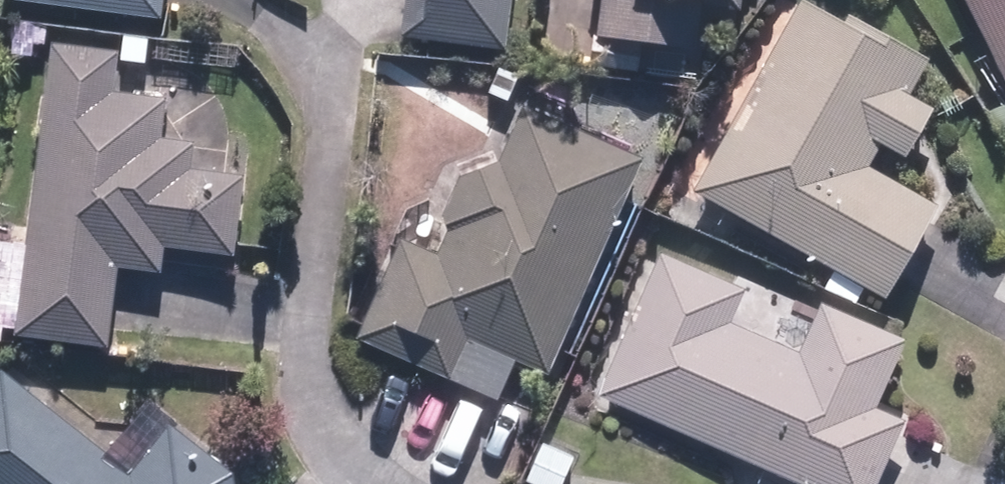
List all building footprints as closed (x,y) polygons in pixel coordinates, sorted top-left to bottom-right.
[(156,22),(158,0),(0,0),(0,3),(156,22)] [(396,39),(500,53),(506,0),(401,0),(396,39)] [(592,39),(691,51),(696,10),(734,15),(735,0),(596,0),(592,39)] [(1004,93),(1004,0),(958,0),(1004,93)] [(796,2),(688,194),(880,301),(909,251),(932,209),(863,170),(875,148),(899,162),(926,113),(902,100),(922,64),(818,6),(814,13),(796,2)] [(114,54),(47,46),(10,339),(103,350),(110,298),(113,271),(155,276),(159,249),(229,258),(239,179),(185,173),(188,145),(155,141),(160,101),(109,95),(114,54)] [(542,378),(637,162),(517,110),(493,165),(488,149),(444,165),(430,197),(428,216),(439,219),(442,234),(432,258),(396,242),(352,342),(456,387),(493,404),(511,364),(542,378)] [(593,399),(787,483),(872,483),(883,461),(899,424),(869,411),(899,344),(814,307),(793,356),(725,326),(740,292),(656,256),(593,399)] [(226,476),(165,428),(127,476),(0,376),(0,483),(227,483),(226,476)]
